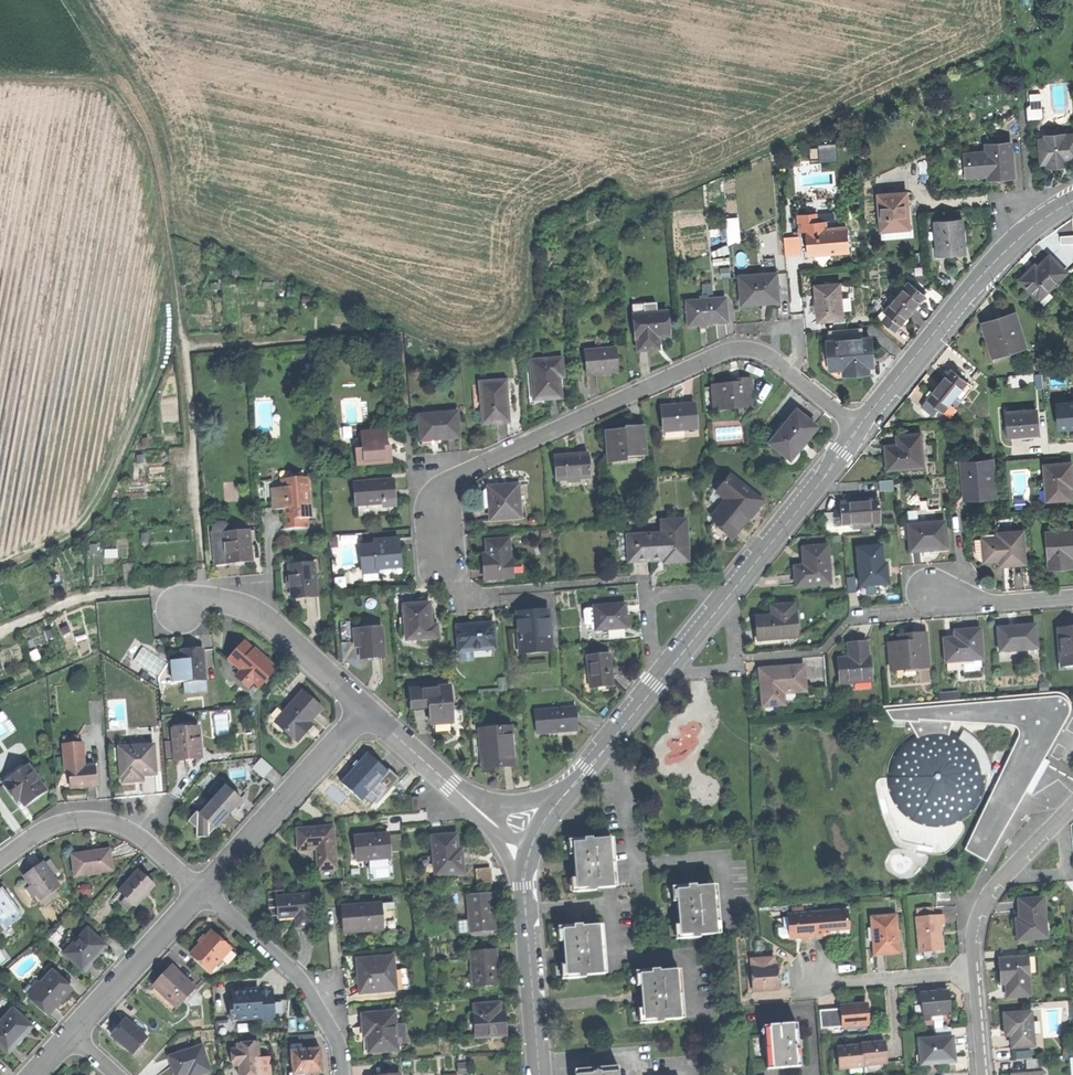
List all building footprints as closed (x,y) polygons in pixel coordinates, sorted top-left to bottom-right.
[(1030,118),(1042,117),(1040,93),(1028,94),(1030,118)] [(1046,169),(1057,169),(1065,168),(1065,163),(1072,163),(1072,137),(1044,139),(1044,141),(1046,167),(1046,169)] [(1039,167),(1046,167),(1044,141),(1037,142),(1039,167)] [(964,165),(965,180),(988,178),(996,177),(997,181),(1012,180),(1010,145),(985,147),(986,155),(986,163),(964,165)] [(964,157),(964,165),(986,163),(986,155),(964,157)] [(880,241),(912,238),(910,210),(906,210),(906,205),(905,194),(877,196),(880,241)] [(798,234),(806,233),(806,229),(817,228),(818,232),(826,231),(825,223),(816,224),(816,216),(796,218),(798,234)] [(935,225),(937,257),(962,255),(961,242),(960,243),(959,238),(959,234),(961,234),(960,223),(935,225)] [(822,255),(848,253),(845,229),(826,231),(818,232),(817,228),(806,229),(806,233),(808,257),(822,255)] [(784,257),(799,256),(798,238),(782,240),(784,257)] [(1018,282),(1035,299),(1043,290),(1046,293),(1064,274),(1048,258),(1035,270),(1031,275),(1028,272),(1018,282)] [(759,305),(778,303),(775,275),(766,276),(739,278),(741,306),(759,305)] [(906,284),(895,299),(910,312),(916,305),(922,297),(906,284)] [(817,323),(841,321),(838,286),(814,288),(816,315),(817,323)] [(882,315),(898,327),(904,320),(910,312),(895,299),(882,315)] [(685,306),(687,329),(704,327),(725,325),(723,301),(685,306)] [(647,352),(658,351),(657,340),(668,339),(666,314),(654,315),(644,316),(632,317),(634,342),(637,342),(637,353),(647,352)] [(996,322),(982,326),(989,348),(995,346),(999,357),(1024,349),(1014,316),(996,322)] [(868,340),(821,343),(823,369),(830,369),(830,374),(847,373),(866,371),(866,365),(870,365),(868,340)] [(601,375),(617,374),(615,350),(583,353),(585,376),(601,375)] [(544,405),(543,400),(532,401),(529,363),(529,360),(524,360),(528,406),(544,405)] [(550,400),(559,399),(557,373),(561,372),(560,361),(529,363),(532,401),(543,400),(550,400)] [(942,380),(937,386),(953,399),(966,384),(949,371),(942,380)] [(713,412),(751,409),(748,382),(736,383),(736,386),(725,387),(710,389),(713,412)] [(494,425),(507,424),(503,383),(478,385),(482,426),(494,425)] [(937,411),(941,414),(953,399),(937,386),(931,394),(925,401),(937,411)] [(932,418),(937,411),(925,401),(920,409),(932,418)] [(1057,430),(1072,428),(1072,404),(1055,406),(1057,430)] [(681,432),(695,431),(692,407),(676,409),(660,410),(662,434),(681,432)] [(417,417),(420,443),(437,441),(458,439),(455,414),(438,416),(438,411),(431,412),(432,416),(417,417)] [(1009,426),(1010,437),(1022,436),(1035,435),(1033,412),(1005,414),(1006,426),(1009,426)] [(767,447),(788,463),(799,449),(814,429),(793,413),(767,447)] [(714,443),(740,441),(739,429),(713,431),(714,443)] [(621,459),(643,457),(641,431),(623,432),(623,435),(619,435),(616,436),(616,433),(603,434),(605,465),(621,464),(621,459)] [(376,464),(391,463),(391,456),(390,447),(383,448),(382,439),(386,439),(385,432),(360,434),(361,450),(354,450),(355,463),(376,462),(376,464)] [(682,442),(681,432),(662,434),(663,444),(682,442)] [(885,466),(921,463),(919,436),(895,438),(895,444),(883,445),(884,455),(885,466)] [(576,481),(588,481),(586,457),(569,458),(553,459),(554,483),(566,482),(566,479),(576,479),(576,481)] [(958,464),(961,497),(968,497),(975,496),(976,499),(993,498),(990,461),(958,464)] [(1045,503),(1069,501),(1068,487),(1067,478),(1071,478),(1070,465),(1043,467),(1045,503)] [(295,529),(307,528),(306,518),(311,517),(308,477),(296,478),(296,486),(272,488),(274,509),(283,509),(285,530),(295,529)] [(721,534),(730,541),(747,520),(761,502),(729,477),(716,493),(725,501),(711,518),(712,520),(707,526),(705,529),(707,531),(717,539),(721,534)] [(354,507),(383,505),(384,502),(394,501),(393,492),(392,481),(352,484),(354,507)] [(503,488),(490,490),(492,513),(488,514),(489,524),(519,521),(516,487),(503,488)] [(483,514),(488,514),(492,513),(490,490),(486,490),(481,497),(483,514)] [(866,505),(857,505),(858,526),(878,524),(876,504),(866,505)] [(838,519),(839,528),(858,526),(857,505),(837,507),(838,519)] [(625,538),(627,564),(661,562),(661,565),(673,564),(687,563),(684,522),(659,523),(660,536),(625,538)] [(214,566),(225,565),(223,534),(230,534),(230,528),(229,525),(226,523),(217,524),(213,525),(211,529),(214,566)] [(906,526),(908,550),(920,549),(931,549),(931,551),(944,550),(943,524),(906,526)] [(223,534),(225,565),(237,564),(251,563),(249,533),(230,534),(223,534)] [(984,558),(984,562),(997,561),(1011,560),(1011,566),(1022,565),(1019,533),(996,535),(996,540),(982,541),(984,558)] [(1043,535),(1047,571),(1069,569),(1068,553),(1072,553),(1072,539),(1072,533),(1043,535)] [(376,569),(400,567),(399,556),(397,540),(373,543),(373,547),(359,548),(362,576),(377,574),(376,569)] [(508,540),(484,542),(485,557),(486,568),(482,568),(483,581),(511,578),(508,540)] [(975,559),(984,558),(982,541),(973,542),(975,559)] [(794,588),(828,585),(824,548),(801,550),(803,563),(803,569),(793,570),(794,588)] [(856,549),(858,587),(871,586),(887,585),(886,565),(881,565),(879,548),(856,549)] [(302,599),(314,598),(312,571),(303,572),(303,566),(288,567),(289,578),(285,578),(286,589),(290,589),(291,600),(302,599)] [(858,589),(855,576),(847,578),(849,590),(858,589)] [(405,642),(437,639),(436,628),(429,628),(427,605),(417,606),(402,607),(405,642)] [(622,628),(625,628),(625,618),(623,605),(591,608),(592,610),(593,626),(594,631),(606,630),(622,628)] [(756,641),(795,638),(792,606),(769,608),(770,618),(754,619),(755,630),(756,641)] [(583,627),(593,626),(592,610),(581,611),(583,627)] [(521,615),(510,616),(513,655),(550,652),(546,612),(521,615)] [(458,653),(492,650),(489,625),(471,627),(456,628),(458,653)] [(999,653),(1036,651),(1034,626),(1022,627),(1012,628),(1013,631),(997,632),(999,653)] [(623,637),(622,628),(606,630),(607,639),(623,637)] [(380,629),(352,631),(353,643),(360,643),(362,660),(372,659),(383,658),(380,629)] [(1057,670),(1072,668),(1072,629),(1057,630),(1059,658),(1056,658),(1057,670)] [(944,664),(981,660),(978,630),(964,632),(953,633),(954,640),(942,641),(944,664)] [(890,672),(927,668),(925,635),(909,637),(898,638),(898,644),(887,645),(890,672)] [(254,689),(270,673),(263,666),(267,663),(261,657),(253,650),(251,652),(242,644),(234,652),(237,656),(230,663),(239,672),(234,678),(246,689),(250,685),(254,689)] [(839,684),(870,682),(867,658),(866,658),(865,645),(859,645),(854,646),(856,660),(837,661),(839,684)] [(183,680),(205,678),(203,661),(202,647),(180,649),(181,658),(183,658),(184,667),(182,668),(183,680)] [(495,649),(458,653),(459,660),(496,656),(495,649)] [(586,657),(589,690),(610,687),(609,674),(607,654),(586,657)] [(158,682),(183,680),(182,668),(178,668),(177,659),(169,659),(157,671),(158,682)] [(803,668),(759,672),(760,689),(762,708),(782,706),(781,695),(805,693),(803,668)] [(205,688),(205,678),(183,680),(184,690),(205,688)] [(450,688),(410,691),(411,709),(430,707),(431,726),(441,725),(453,725),(454,733),(463,732),(461,712),(452,712),(450,688)] [(276,726),(294,743),(305,731),(302,728),(306,723),(319,710),(300,693),(280,715),(284,718),(276,726)] [(574,710),(532,714),(534,735),(555,733),(555,730),(563,729),(576,728),(574,710)] [(171,734),(173,759),(185,758),(201,756),(198,726),(183,728),(183,734),(171,734)] [(500,767),(512,766),(508,728),(487,730),(488,738),(478,739),(480,761),(489,760),(490,768),(500,767)] [(911,737),(903,742),(896,749),(891,757),(888,766),(886,775),(887,785),(889,794),(893,802),(898,810),(905,817),(913,822),(922,825),(931,827),(941,826),(950,824),(959,820),(966,815),(973,808),(978,800),(981,791),(983,782),(983,772),(981,763),(977,754),(971,747),(964,740),(956,735),(947,732),(938,730),(928,731),(919,733),(911,737)] [(64,767),(68,767),(86,765),(83,742),(62,744),(64,767)] [(122,776),(123,782),(134,781),(133,774),(142,774),(155,773),(152,745),(118,748),(120,776),(122,776)] [(339,783),(360,802),(372,788),(379,795),(393,780),(364,755),(352,769),(339,783)] [(261,757),(256,762),(268,772),(273,767),(261,757)] [(252,767),(263,778),(268,772),(256,762),(252,767)] [(23,802),(26,805),(37,797),(47,790),(27,763),(8,777),(10,780),(8,782),(6,780),(2,782),(19,805),(23,802)] [(82,786),(96,785),(94,764),(86,765),(68,767),(70,784),(81,783),(82,786)] [(208,790),(215,797),(224,788),(216,781),(208,790)] [(215,797),(213,800),(228,814),(235,806),(242,799),(226,785),(224,788),(215,797)] [(986,813),(1006,825),(1012,814),(1018,803),(999,792),(992,803),(993,804),(991,808),(990,808),(986,813)] [(210,798),(198,812),(200,814),(213,800),(210,798)] [(410,812),(418,811),(417,798),(409,799),(410,812)] [(200,814),(215,828),(221,821),(228,814),(213,800),(200,814)] [(211,833),(215,828),(200,814),(198,812),(196,811),(187,820),(198,830),(199,837),(210,835),(211,833)] [(329,828),(296,831),(296,840),(297,850),(314,849),(316,871),(333,870),(329,828)] [(403,850),(403,834),(392,834),(392,850),(403,850)] [(352,839),(354,861),(367,860),(389,859),(387,835),(373,836),(352,837),(352,839)] [(440,837),(429,838),(432,865),(436,865),(437,876),(461,874),(459,848),(455,849),(454,836),(440,837)] [(574,892),(586,891),(586,889),(613,887),(609,838),(582,841),(582,838),(569,839),(571,854),(568,854),(569,865),(570,877),(573,877),(574,892)] [(72,855),(75,875),(112,869),(109,849),(90,852),(72,855)] [(389,867),(389,859),(367,860),(368,869),(389,867)] [(32,871),(25,877),(31,885),(38,894),(42,898),(60,884),(43,863),(32,871)] [(133,903),(135,905),(144,895),(155,884),(139,869),(119,890),(126,896),(133,903)] [(675,925),(676,939),(689,938),(689,936),(715,934),(711,886),(684,888),(684,884),(671,885),(672,901),(670,901),(671,913),(672,925),(675,925)] [(33,897),(38,894),(31,885),(26,888),(33,897)] [(2,927),(3,929),(13,923),(20,917),(1,890),(0,891),(0,928),(2,927)] [(933,902),(946,902),(946,894),(932,894),(933,902)] [(300,928),(309,927),(307,895),(274,897),(275,919),(293,918),(293,928),(300,928)] [(469,934),(492,932),(490,913),(489,895),(465,897),(468,921),(469,934)] [(128,909),(133,903),(126,896),(120,902),(128,909)] [(1015,942),(1044,939),(1040,900),(1015,902),(1017,920),(1017,929),(1014,929),(1015,942)] [(351,932),(393,929),(391,903),(343,907),(345,933),(351,932)] [(811,937),(827,936),(826,932),(845,930),(844,912),(809,915),(811,937)] [(798,939),(811,937),(809,915),(784,917),(786,940),(798,939)] [(884,956),(896,955),(892,915),(867,917),(871,957),(884,956)] [(915,953),(939,951),(938,939),(937,926),(940,926),(939,919),(930,919),(930,917),(913,918),(915,953)] [(456,935),(469,934),(468,921),(455,923),(456,935)] [(13,923),(3,929),(2,927),(0,928),(0,936),(4,941),(19,931),(13,923)] [(64,952),(83,970),(93,960),(91,958),(94,956),(105,944),(88,928),(64,952)] [(193,952),(211,968),(222,956),(232,945),(214,929),(203,941),(193,952)] [(846,940),(845,930),(826,932),(827,936),(827,942),(837,941),(846,940)] [(563,958),(565,979),(577,978),(577,976),(603,973),(599,934),(574,936),(573,934),(560,935),(563,958)] [(239,951),(232,945),(222,956),(228,963),(239,951)] [(494,950),(468,952),(470,979),(473,979),(474,987),(497,985),(495,967),(494,950)] [(363,993),(399,990),(398,971),(391,971),(390,958),(355,960),(356,974),(361,974),(362,983),(363,993)] [(748,960),(748,969),(769,967),(772,967),(771,958),(748,960)] [(1025,959),(997,960),(998,973),(1002,973),(1002,982),(1003,998),(1026,997),(1025,959)] [(155,985),(177,1006),(195,986),(173,966),(163,976),(155,985)] [(750,993),(774,991),(773,980),(770,980),(769,967),(748,969),(750,993)] [(640,999),(642,1024),(656,1023),(656,1020),(680,1018),(676,971),(651,973),(651,970),(638,971),(640,999)] [(28,998),(47,1015),(59,1002),(72,988),(53,971),(41,984),(30,995),(28,998)] [(27,992),(30,995),(41,984),(38,981),(27,992)] [(230,1007),(231,1018),(262,1015),(263,1018),(289,1015),(287,997),(275,998),(274,988),(261,990),(261,991),(248,992),(248,988),(232,990),(233,1000),(234,1006),(230,1007)] [(923,1005),(923,1015),(948,1013),(947,1003),(946,992),(918,994),(919,1006),(923,1005)] [(471,1005),(474,1038),(500,1036),(499,1023),(502,1023),(502,1015),(501,1003),(471,1005)] [(832,1028),(865,1025),(864,1005),(850,1007),(838,1008),(838,1010),(831,1011),(832,1028)] [(8,1053),(20,1040),(33,1026),(14,1008),(0,1023),(0,1046),(8,1053)] [(818,1029),(832,1028),(831,1011),(816,1012),(818,1029)] [(366,1053),(396,1051),(392,1012),(359,1015),(360,1029),(364,1028),(365,1037),(366,1053)] [(1008,1049),(1030,1048),(1028,1014),(1000,1016),(1000,1029),(1007,1029),(1007,1038),(1008,1049)] [(123,1042),(135,1052),(148,1036),(125,1017),(112,1033),(123,1042)] [(760,1027),(763,1071),(780,1069),(797,1068),(794,1025),(760,1027)] [(934,1030),(935,1039),(950,1038),(949,1028),(934,1030)] [(288,1044),(291,1044),(301,1044),(304,1043),(304,1034),(287,1035),(288,1044)] [(315,1034),(304,1034),(304,1043),(315,1043),(315,1034)] [(919,1066),(952,1064),(951,1052),(950,1038),(935,1039),(917,1040),(919,1056),(919,1066)] [(240,1074),(241,1074),(260,1073),(259,1055),(258,1041),(238,1043),(238,1047),(239,1058),(239,1064),(240,1074)] [(176,1074),(179,1074),(191,1071),(193,1074),(195,1074),(211,1070),(202,1043),(169,1054),(173,1067),(176,1074)] [(305,1073),(322,1071),(321,1060),(320,1047),(301,1049),(301,1044),(291,1044),(293,1073),(305,1073)] [(860,1066),(884,1064),(883,1044),(872,1045),(858,1046),(858,1048),(849,1049),(842,1049),(843,1069),(860,1068),(860,1066)] [(269,1055),(259,1055),(260,1073),(270,1073),(269,1055)] [(616,1067),(572,1071),(573,1074),(616,1074),(616,1067)]
